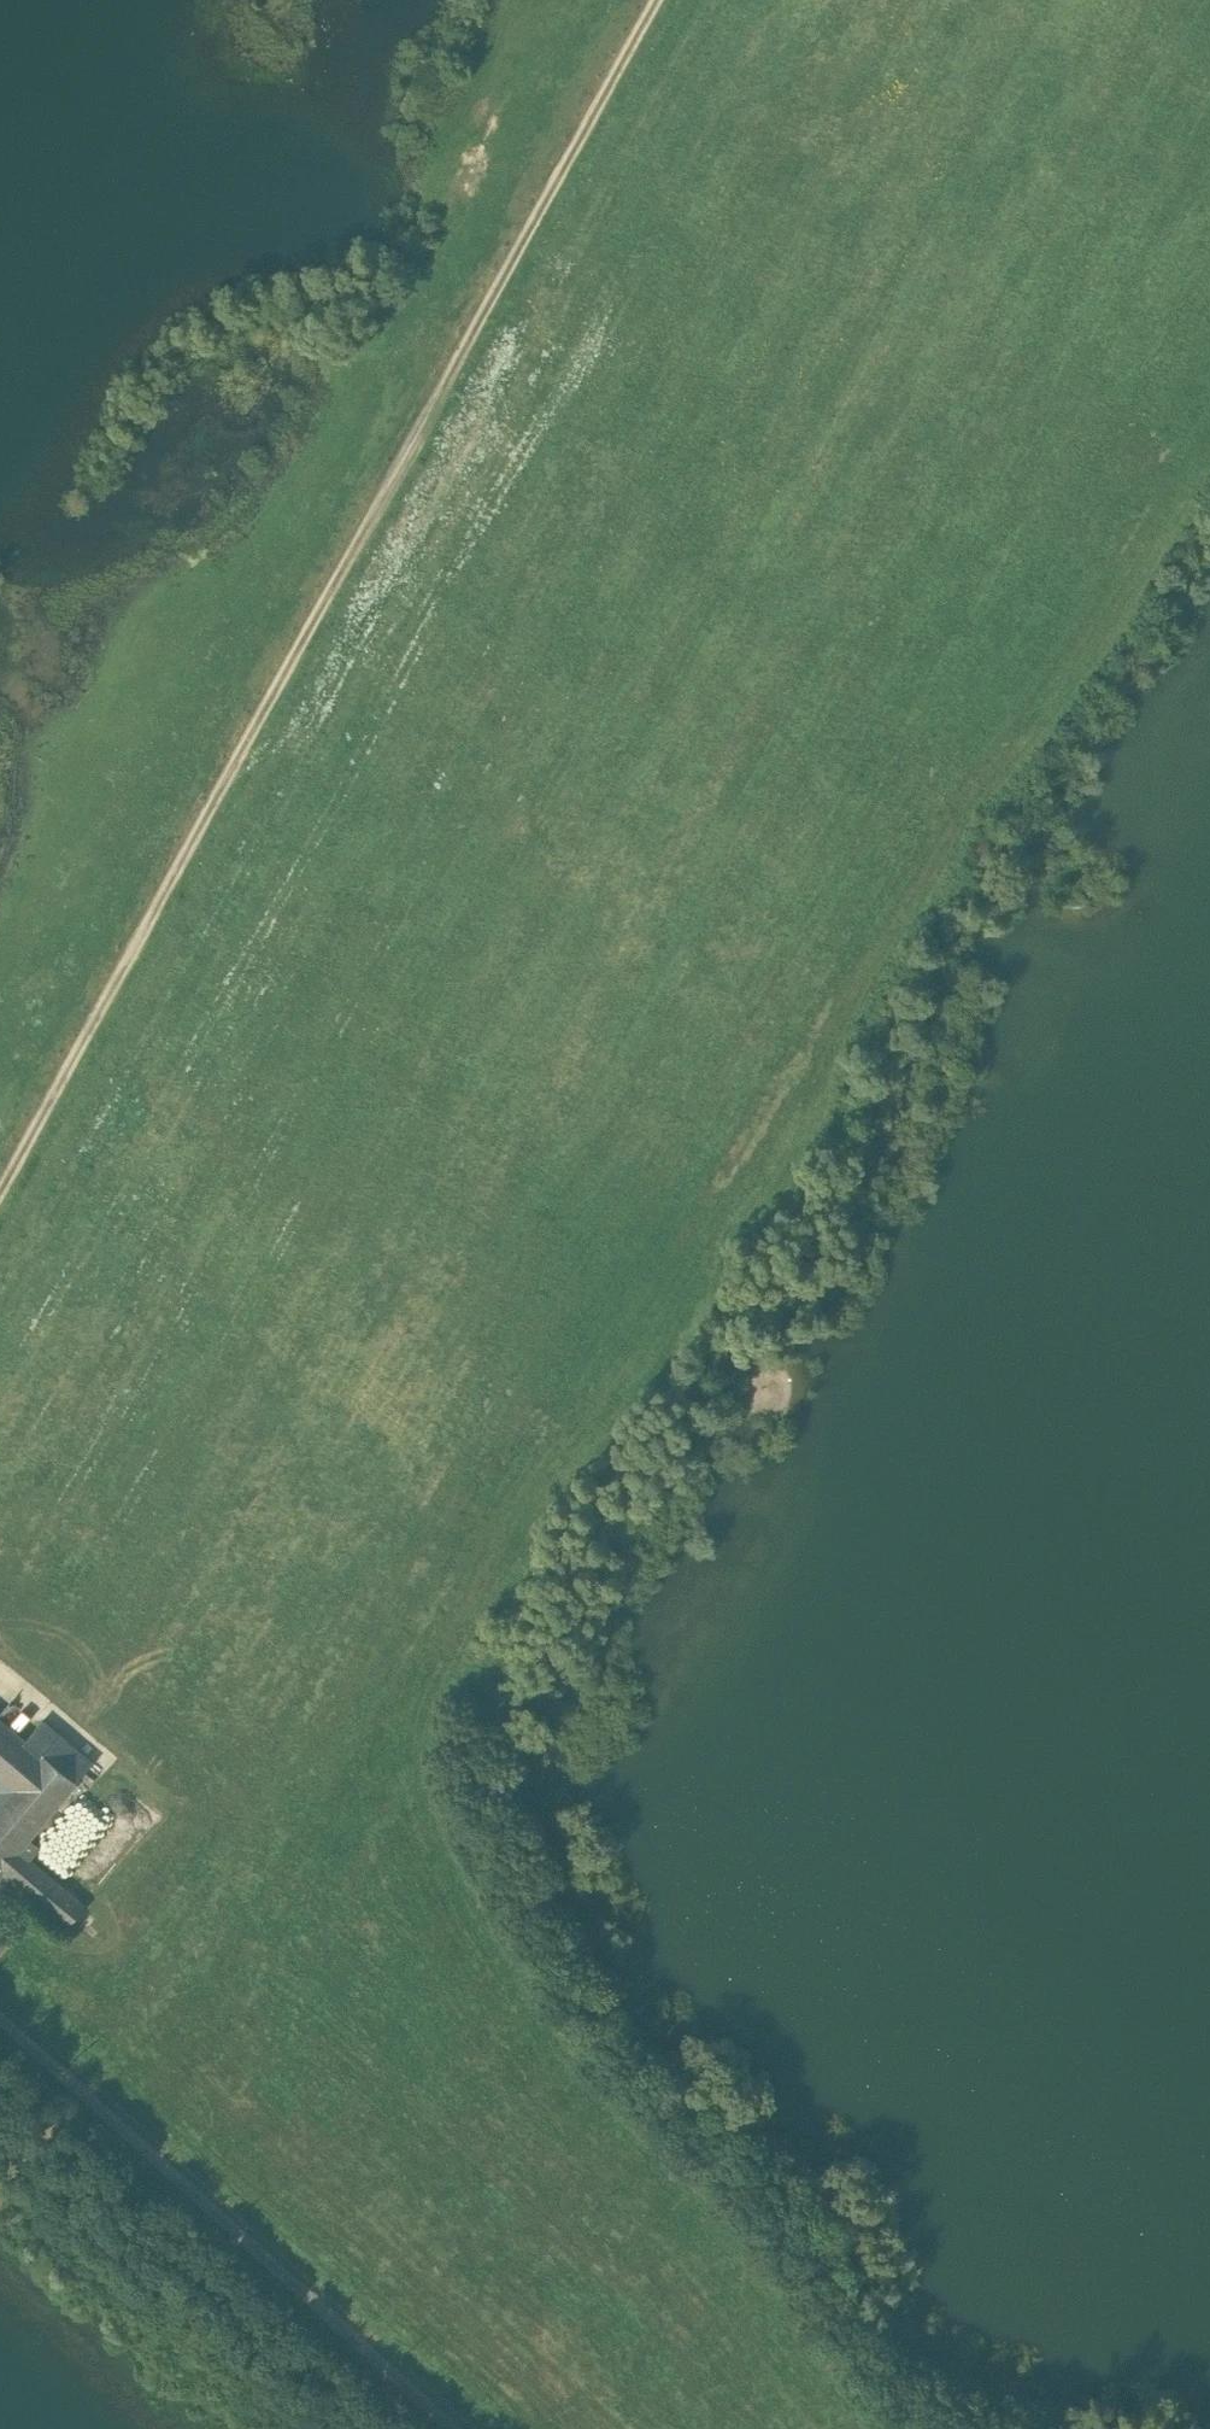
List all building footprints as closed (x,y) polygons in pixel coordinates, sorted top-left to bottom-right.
[(32,1731),(33,1730),(0,1700),(0,1767),(32,1731)] [(33,1730),(32,1731),(81,1776),(98,1758),(48,1714),(33,1730)] [(13,1851),(25,1838),(81,1776),(32,1731),(0,1767),(0,1839),(13,1851)] [(19,1857),(11,1865),(25,1878),(72,1921),(92,1899),(25,1838),(13,1851),(19,1857)] [(0,1839),(0,1878),(11,1865),(19,1857),(13,1851),(0,1839)]
